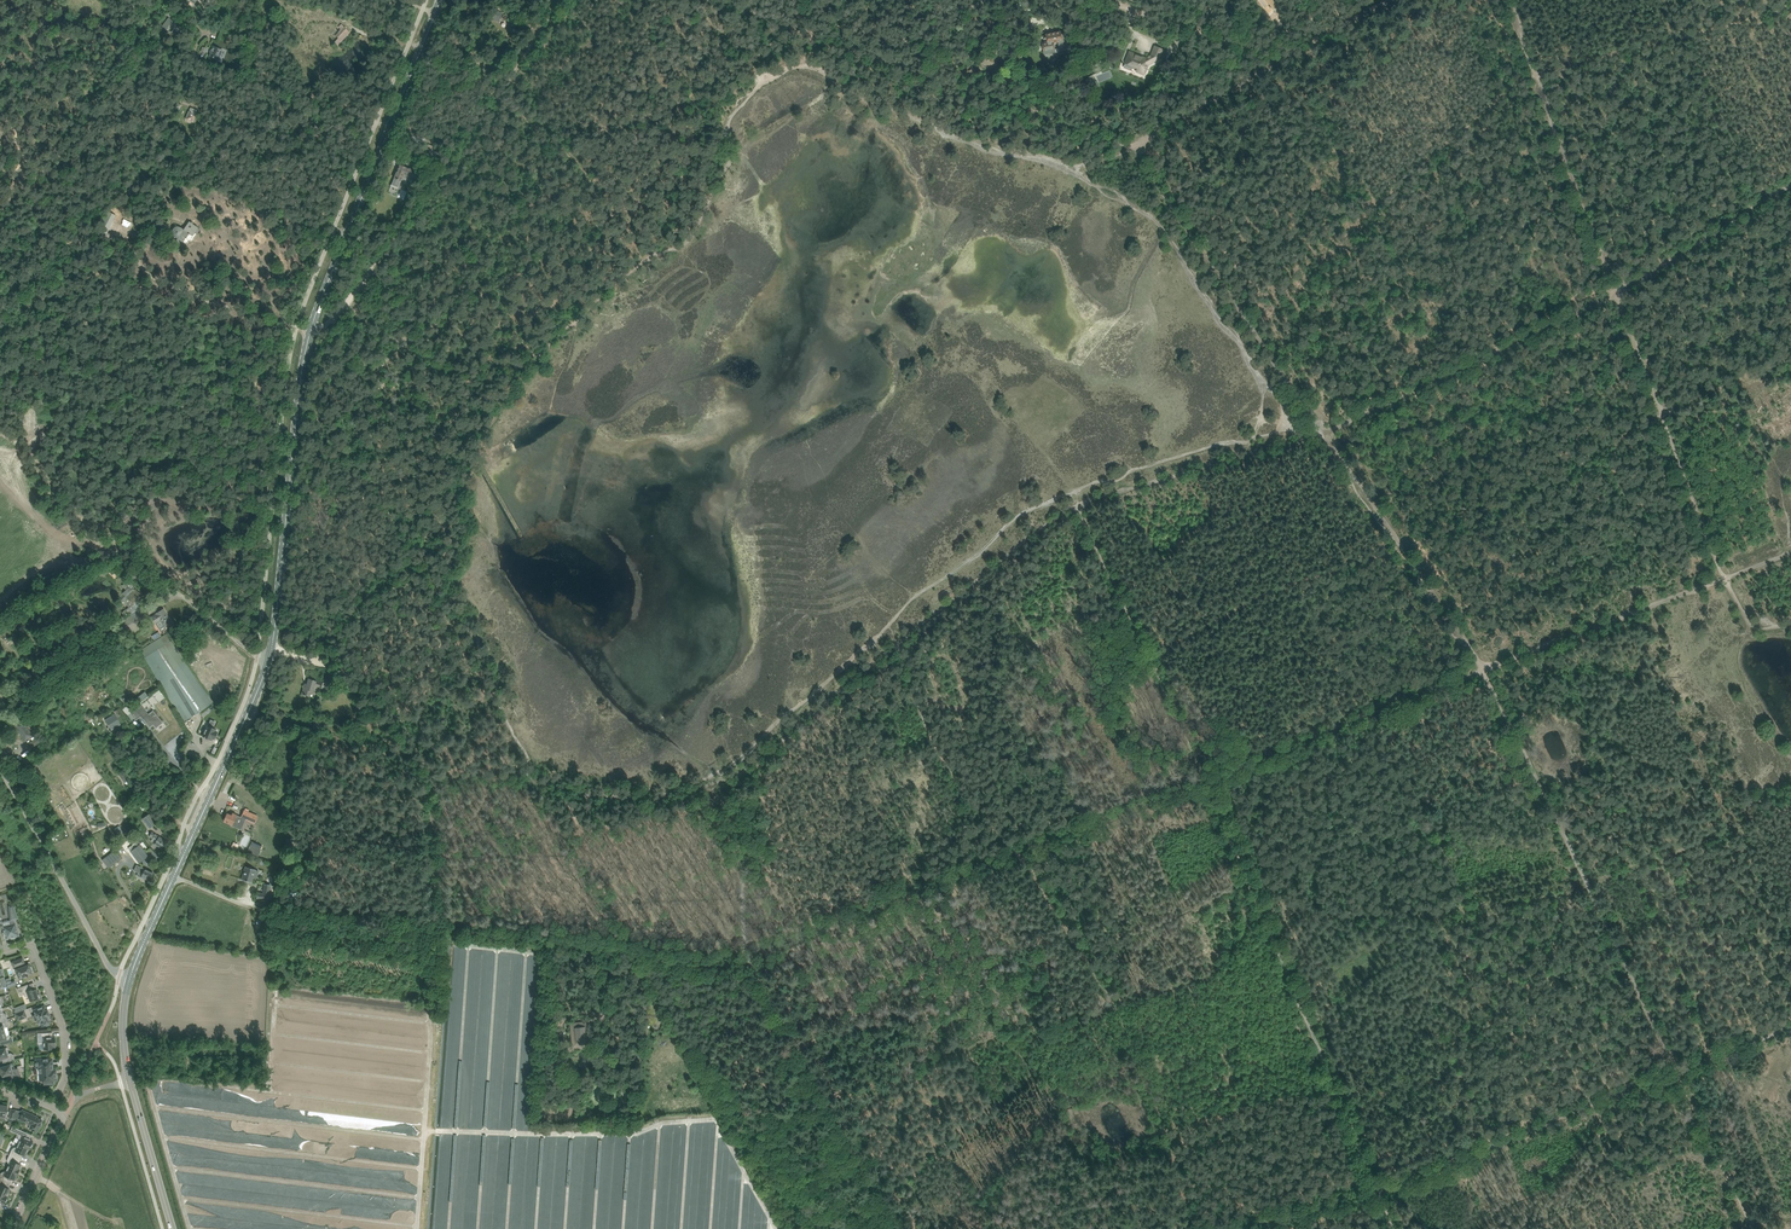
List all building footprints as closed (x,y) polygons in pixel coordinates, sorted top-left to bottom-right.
[(1271,15),(1279,9),(1271,0),(1258,0),(1271,15)] [(913,3),(909,7),(913,10),(914,12),(918,8),(913,3)] [(172,18),(174,15),(168,10),(165,14),(172,18)] [(498,22),(502,14),(495,10),(490,18),(498,22)] [(170,32),(177,24),(169,18),(163,26),(170,32)] [(342,30),(340,32),(339,31),(338,32),(339,33),(336,36),(338,38),(335,42),(338,45),(347,36),(345,34),(348,30),(342,24),(339,27),(342,30)] [(1042,45),(1041,46),(1042,49),(1043,50),(1044,55),(1056,53),(1054,42),(1058,42),(1060,52),(1069,50),(1066,33),(1061,34),(1061,32),(1046,35),(1047,38),(1044,38),(1045,41),(1047,40),(1047,41),(1048,43),(1046,43),(1046,42),(1043,43),(1043,44),(1042,44),(1042,45)] [(219,60),(223,50),(213,46),(209,56),(219,60)] [(1159,58),(1160,55),(1163,50),(1155,47),(1152,55),(1146,59),(1144,58),(1144,60),(1138,58),(1139,56),(1130,52),(1127,58),(1125,63),(1138,68),(1137,71),(1144,74),(1147,64),(1159,58)] [(998,51),(996,56),(998,56),(997,58),(999,59),(1006,61),(1008,54),(998,51)] [(997,67),(999,60),(985,56),(983,63),(997,67)] [(186,117),(194,120),(196,115),(196,114),(195,114),(197,110),(193,108),(193,109),(191,108),(189,112),(186,117)] [(433,160),(437,148),(429,145),(427,149),(431,151),(429,159),(433,160)] [(394,178),(391,185),(398,188),(401,181),(403,174),(413,179),(414,176),(416,172),(400,165),(394,178)] [(135,207),(140,198),(132,193),(125,206),(129,209),(131,205),(135,207)] [(103,221),(111,225),(114,220),(106,216),(103,221)] [(199,230),(198,229),(199,228),(189,221),(184,230),(181,228),(176,224),(169,234),(177,240),(176,241),(181,245),(183,242),(187,244),(190,241),(191,241),(193,241),(194,240),(194,239),(194,238),(197,234),(198,233),(199,233),(199,232),(199,230)] [(109,230),(101,226),(98,232),(105,236),(109,230)] [(1705,562),(1699,568),(1704,573),(1710,568),(1705,562)] [(127,597),(123,601),(129,607),(127,610),(132,615),(137,612),(139,610),(143,606),(139,602),(140,601),(138,599),(142,596),(135,589),(134,588),(135,586),(129,580),(125,584),(133,592),(127,597)] [(172,623),(164,609),(163,609),(156,613),(157,614),(151,618),(154,623),(160,620),(165,627),(172,623)] [(101,619),(90,626),(96,635),(107,629),(108,628),(101,619)] [(196,677),(166,635),(141,650),(183,722),(199,712),(202,710),(212,703),(214,702),(196,677)] [(83,636),(72,642),(75,648),(86,641),(83,636)] [(304,686),(302,694),(310,696),(312,691),(313,691),(315,685),(320,687),(321,682),(309,679),(306,686),(304,686)] [(331,692),(334,682),(326,679),(323,691),(331,692)] [(22,693),(14,700),(20,708),(23,707),(24,708),(28,705),(26,703),(30,700),(28,698),(33,694),(32,692),(33,692),(30,688),(25,692),(24,691),(22,693)] [(145,692),(136,699),(139,704),(149,696),(145,692)] [(141,704),(136,708),(136,709),(142,716),(141,716),(143,719),(150,727),(153,725),(156,728),(163,723),(153,711),(149,714),(141,704)] [(63,707),(60,709),(65,717),(69,714),(63,707)] [(127,719),(120,708),(114,711),(121,723),(127,719)] [(136,708),(131,713),(136,720),(141,716),(142,716),(136,709),(136,708)] [(88,716),(85,713),(82,716),(84,719),(91,728),(94,726),(90,721),(92,719),(89,715),(88,716)] [(105,719),(111,730),(121,724),(114,713),(105,719)] [(15,724),(25,740),(32,736),(27,727),(30,725),(26,717),(15,724)] [(313,726),(312,729),(323,733),(324,730),(327,721),(319,718),(319,720),(315,718),(313,726)] [(208,726),(203,736),(211,740),(211,739),(212,738),(214,739),(217,732),(215,731),(216,729),(213,728),(214,725),(213,725),(209,723),(208,726)] [(122,773),(119,775),(121,777),(126,785),(129,783),(124,775),(122,773)] [(244,810),(241,817),(254,823),(257,816),(248,812),(249,810),(246,808),(244,810)] [(149,828),(156,823),(149,813),(142,818),(149,828)] [(239,816),(236,815),(233,813),(232,815),(227,813),(224,821),(231,824),(231,825),(236,827),(238,822),(237,822),(239,816)] [(75,827),(68,814),(65,815),(72,828),(75,827)] [(159,837),(152,832),(150,836),(153,838),(152,840),(156,842),(154,844),(162,850),(167,842),(159,837)] [(252,841),(247,851),(258,856),(263,846),(252,841)] [(139,863),(148,855),(139,844),(130,851),(139,863)] [(115,850),(104,859),(110,867),(121,858),(115,850)] [(153,873),(148,871),(137,865),(135,871),(139,873),(137,876),(142,878),(145,879),(145,878),(150,880),(153,873)] [(245,867),(242,879),(252,882),(254,877),(256,878),(259,871),(256,870),(245,867)] [(282,870),(281,876),(293,878),(294,872),(282,870)] [(262,893),(257,892),(256,898),(268,900),(269,894),(268,894),(270,885),(264,884),(262,893)] [(18,919),(13,905),(10,906),(10,910),(9,910),(10,917),(11,917),(12,920),(10,921),(11,924),(3,926),(4,932),(3,933),(5,938),(6,938),(6,939),(10,938),(10,939),(16,938),(15,937),(19,936),(17,929),(16,927),(17,927),(16,923),(15,923),(15,920),(18,919)] [(25,966),(24,964),(25,963),(23,958),(12,962),(14,968),(16,967),(17,969),(16,969),(19,978),(24,977),(28,976),(28,975),(32,974),(32,971),(33,971),(31,966),(30,967),(29,965),(25,966)] [(30,990),(28,985),(17,989),(20,996),(24,994),(25,996),(26,997),(27,997),(29,996),(30,1001),(35,1000),(35,1001),(42,999),(39,992),(38,993),(37,988),(32,990),(32,989),(30,990)] [(22,1005),(14,1008),(16,1013),(24,1010),(27,1009),(25,1004),(22,1005)] [(46,1011),(45,1006),(34,1010),(40,1024),(44,1023),(44,1024),(47,1025),(49,1024),(50,1022),(48,1016),(49,1016),(47,1010),(46,1011)] [(18,1020),(27,1017),(24,1010),(16,1013),(15,1014),(18,1020)] [(5,1032),(4,1028),(7,1027),(9,1024),(8,1019),(0,1021),(0,1033),(5,1032)] [(586,1033),(589,1032),(588,1028),(584,1029),(584,1023),(574,1024),(575,1034),(576,1034),(577,1042),(587,1041),(586,1033)] [(5,1032),(0,1033),(0,1041),(1,1041),(2,1045),(7,1043),(14,1042),(13,1037),(9,1035),(6,1036),(5,1032)] [(47,1038),(47,1033),(38,1034),(38,1042),(42,1042),(42,1043),(44,1043),(44,1049),(54,1049),(54,1046),(55,1046),(55,1042),(56,1042),(56,1039),(55,1039),(55,1037),(47,1038)] [(6,1048),(0,1049),(0,1059),(2,1059),(3,1063),(9,1061),(15,1060),(14,1055),(11,1053),(7,1054),(6,1048)] [(52,1059),(36,1060),(37,1068),(40,1068),(40,1075),(40,1081),(44,1081),(44,1084),(53,1083),(53,1080),(56,1080),(56,1079),(57,1078),(57,1076),(56,1076),(56,1073),(56,1069),(53,1069),(52,1059)] [(0,1069),(0,1074),(1,1074),(2,1077),(6,1076),(8,1080),(20,1076),(18,1071),(18,1069),(15,1070),(12,1070),(10,1064),(6,1066),(0,1067),(0,1068),(0,1069)] [(40,1128),(41,1127),(41,1126),(41,1125),(41,1124),(42,1120),(34,1117),(35,1116),(22,1110),(19,1118),(28,1122),(27,1123),(28,1124),(32,1126),(31,1129),(33,1130),(33,1131),(34,1131),(37,1132),(39,1128),(40,1128)] [(12,1126),(10,1131),(19,1135),(19,1136),(19,1137),(19,1138),(20,1139),(21,1140),(19,1144),(29,1149),(30,1147),(31,1147),(32,1145),(32,1144),(32,1142),(33,1141),(31,1140),(30,1139),(32,1135),(26,1132),(21,1130),(12,1126)] [(12,1150),(10,1154),(21,1159),(23,1155),(25,1156),(25,1154),(27,1151),(28,1151),(29,1149),(19,1144),(17,1148),(16,1147),(15,1147),(15,1148),(14,1148),(13,1148),(13,1149),(12,1149),(12,1150)] [(8,1160),(8,1161),(8,1162),(8,1163),(9,1163),(9,1164),(10,1164),(8,1168),(17,1172),(18,1173),(19,1171),(20,1170),(19,1169),(21,1167),(20,1166),(21,1164),(19,1163),(21,1159),(10,1154),(8,1159),(8,1160)] [(10,1183),(12,1179),(14,1180),(14,1178),(16,1178),(17,1176),(18,1174),(17,1173),(17,1172),(8,1168),(6,1172),(5,1172),(4,1172),(3,1172),(2,1172),(2,1173),(1,1173),(1,1174),(0,1174),(0,1179),(10,1183)] [(7,1197),(8,1194),(8,1193),(9,1190),(10,1189),(8,1188),(10,1183),(0,1179),(0,1193),(7,1197)]
